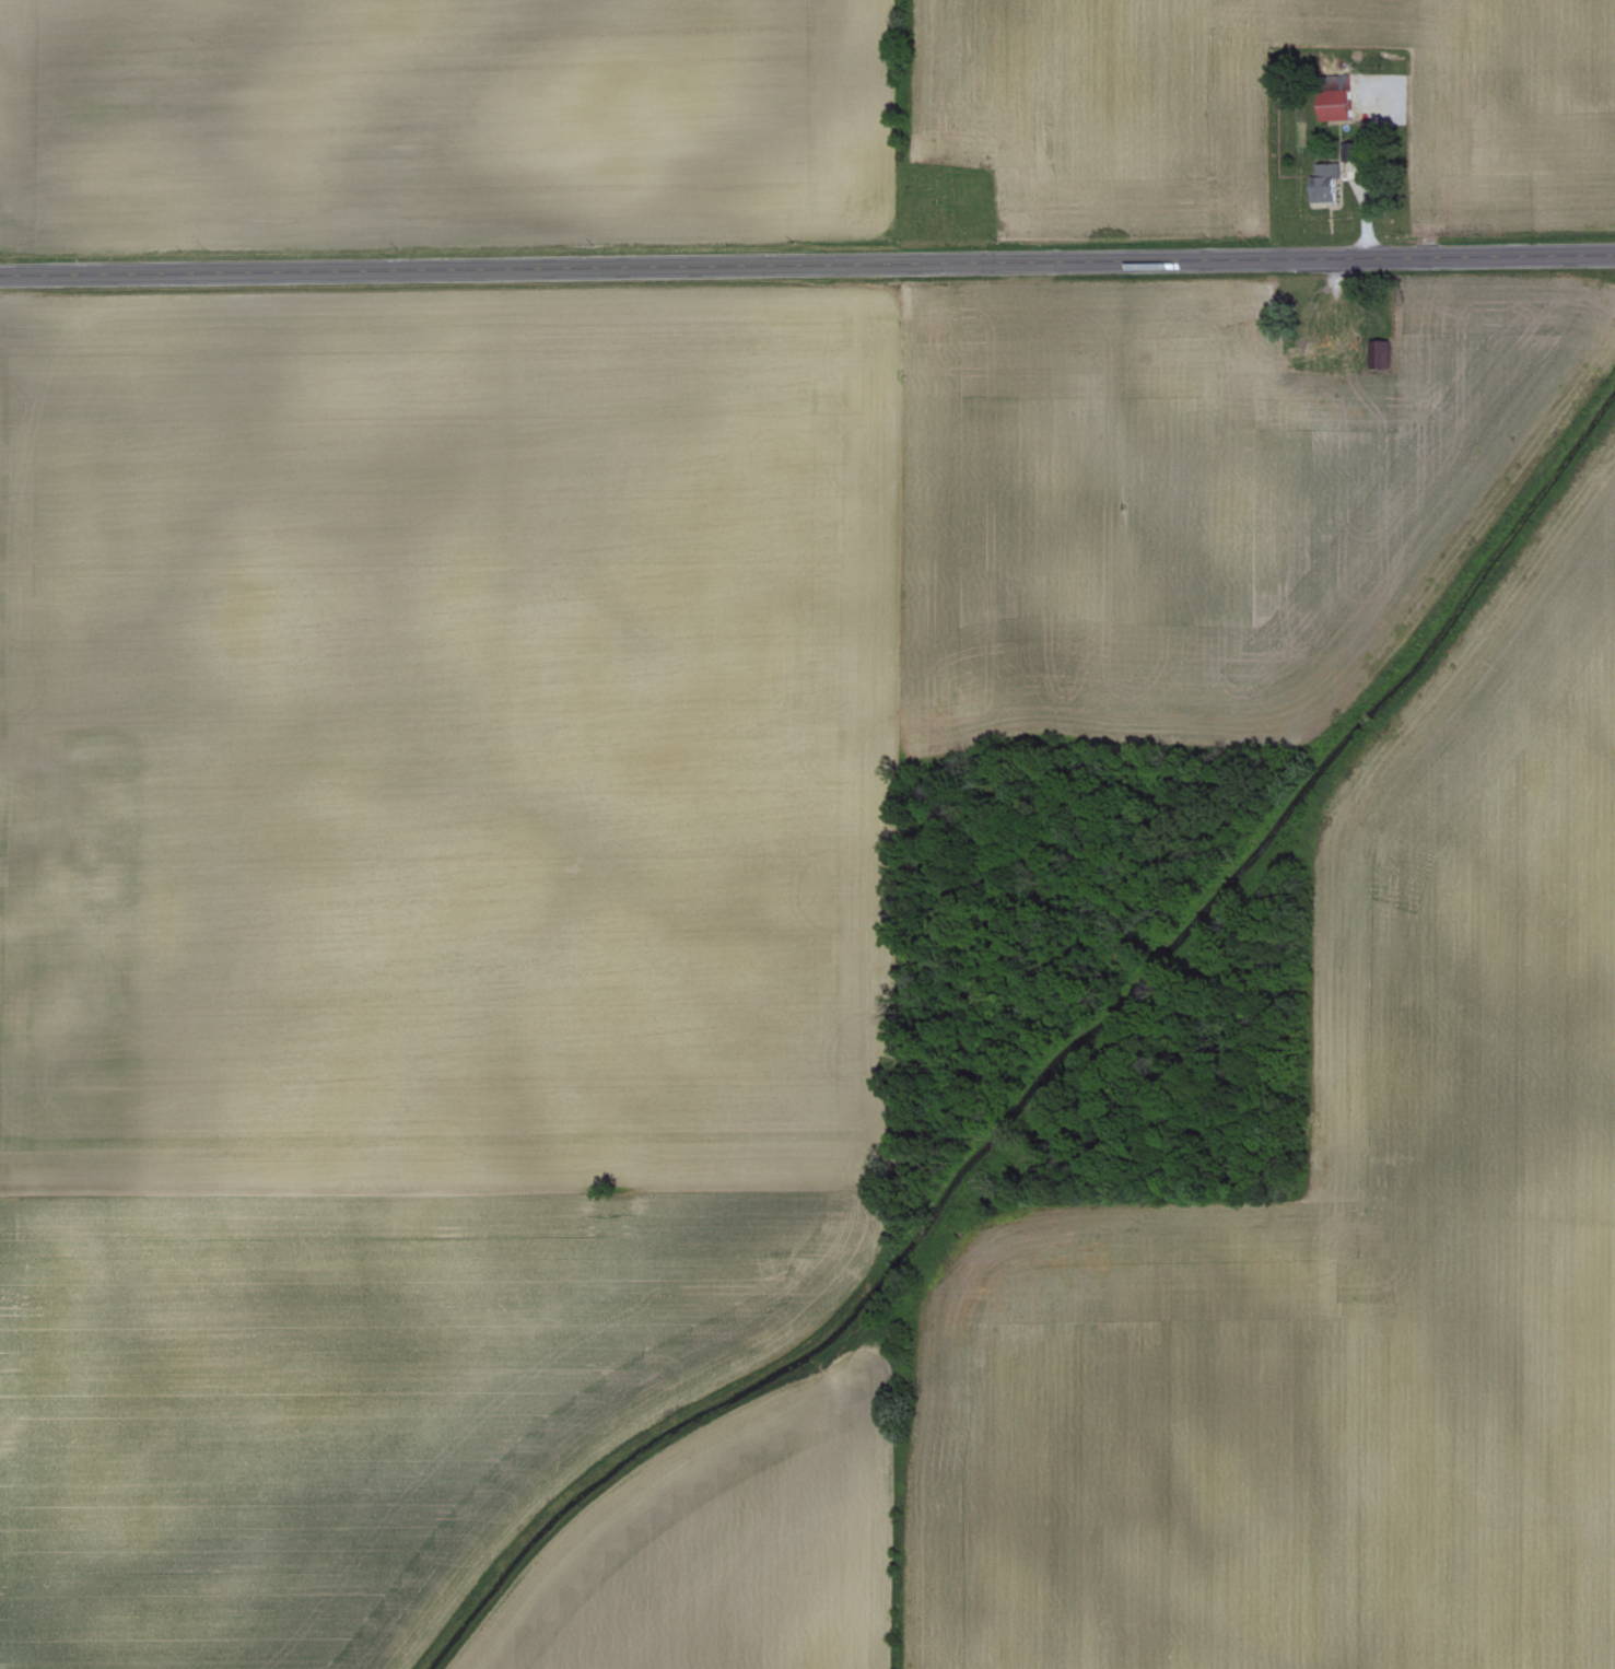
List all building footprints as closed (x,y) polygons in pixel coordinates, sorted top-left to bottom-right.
[(1350,75),(1316,75),(1316,121),(1350,121),(1350,75)] [(1340,202),(1339,163),(1316,164),(1317,177),(1310,177),(1310,203),(1340,202)]
